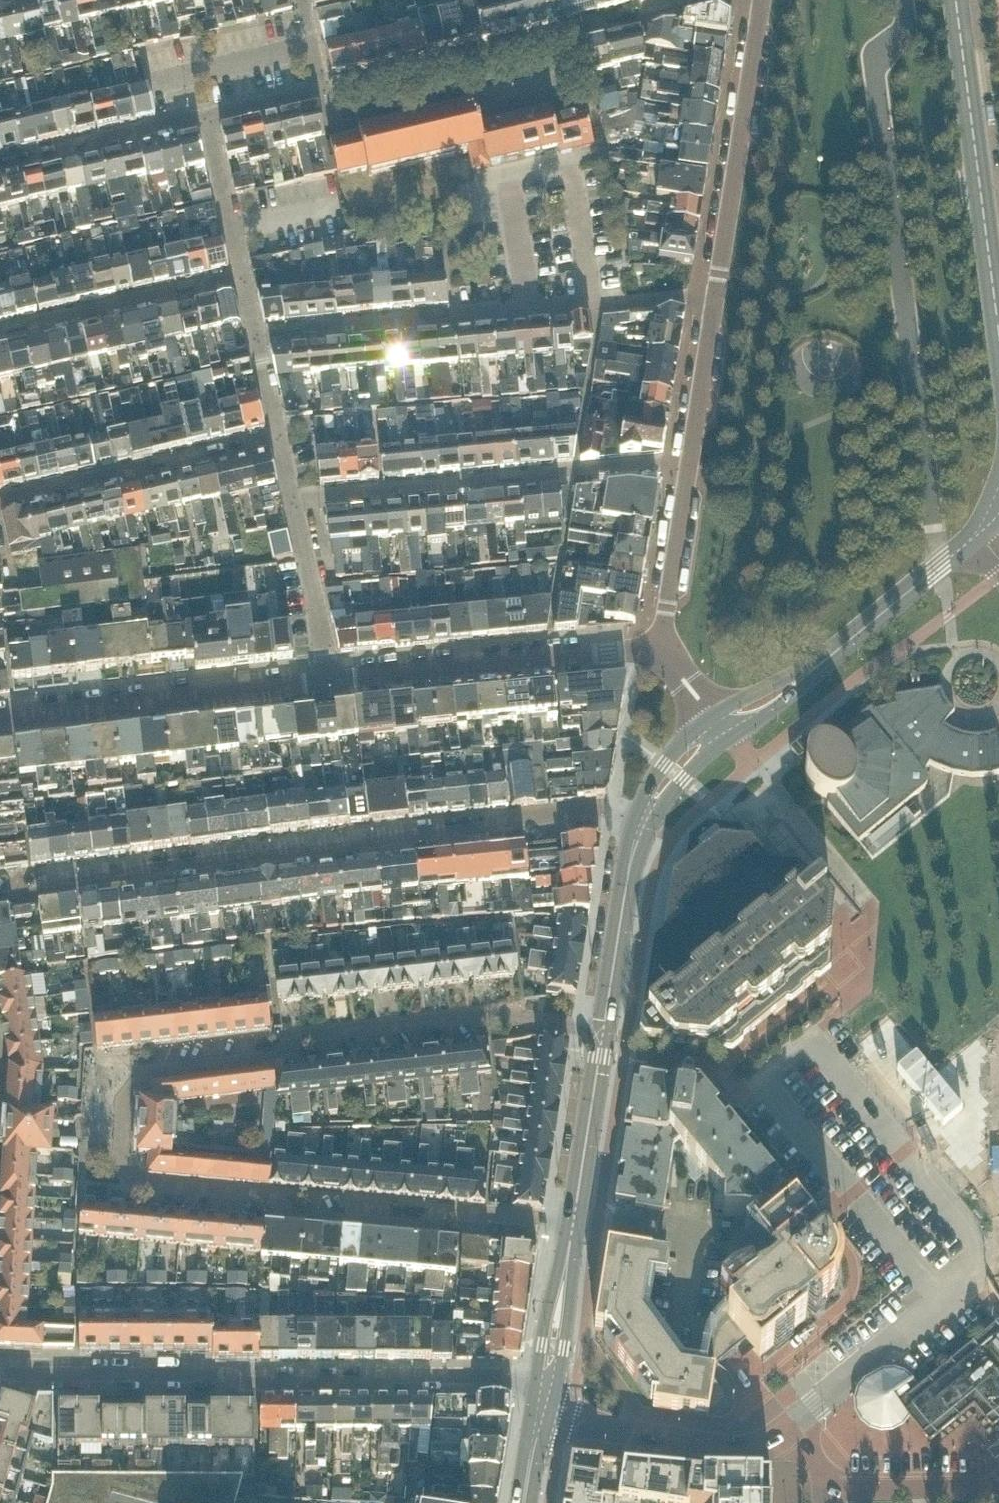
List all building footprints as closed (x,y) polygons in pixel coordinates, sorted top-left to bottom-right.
[(53,31),(63,28),(57,0),(38,5),(51,58),(54,70),(72,66),(69,53),(59,56),(53,31)] [(82,24),(77,0),(57,0),(63,28),(73,26),(80,56),(87,58),(90,57),(82,24)] [(103,32),(95,0),(77,0),(82,24),(90,22),(98,59),(108,57),(103,32)] [(118,15),(114,0),(95,0),(103,32),(112,30),(115,45),(124,43),(118,15)] [(138,11),(135,0),(116,0),(120,15),(124,31),(128,46),(136,44),(133,29),(129,13),(138,11)] [(156,6),(154,0),(135,0),(138,11),(142,27),(146,45),(155,43),(151,25),(147,8),(156,6)] [(174,2),(174,0),(154,0),(156,6),(160,23),(164,41),(181,37),(176,19),(169,21),(165,4),(174,2)] [(178,22),(197,17),(193,0),(174,0),(174,2),(178,22)] [(213,0),(203,0),(209,22),(199,24),(202,36),(220,32),(220,28),(215,8),(213,0)] [(252,0),(243,0),(245,9),(235,12),(238,24),(256,19),(252,0)] [(274,14),(271,0),(262,0),(266,16),(274,14)] [(294,10),(291,0),(271,0),(274,14),(294,10)] [(395,20),(390,0),(380,0),(386,22),(395,20)] [(409,10),(417,8),(415,0),(407,0),(409,10)] [(417,8),(417,12),(418,11),(428,52),(448,47),(440,12),(429,14),(427,5),(426,0),(415,0),(417,8)] [(455,0),(445,0),(447,4),(438,6),(440,12),(448,47),(466,43),(455,0)] [(469,10),(467,0),(455,0),(466,43),(484,39),(477,8),(469,10)] [(494,0),(484,0),(485,6),(477,8),(484,39),(503,35),(495,3),(494,0)] [(505,0),(494,0),(495,3),(503,35),(521,30),(514,0),(509,0),(505,1),(505,0)] [(521,30),(540,26),(534,0),(514,0),(521,30)] [(558,22),(553,0),(534,0),(540,26),(558,22)] [(573,18),(580,16),(577,0),(556,0),(561,21),(573,18)] [(580,16),(598,12),(595,0),(577,0),(580,16)] [(617,8),(615,0),(595,0),(598,12),(617,8)] [(43,60),(51,58),(38,5),(20,9),(27,37),(36,35),(43,60)] [(348,31),(345,19),(342,6),(318,12),(321,25),(337,21),(339,33),(337,34),(339,45),(327,48),(333,75),(357,69),(351,42),(348,31)] [(23,74),(18,56),(15,40),(24,38),(17,9),(0,13),(0,15),(10,58),(14,76),(23,74)] [(404,58),(428,52),(418,11),(409,14),(413,28),(398,32),(404,58)] [(729,40),(732,20),(718,13),(685,20),(683,33),(729,40)] [(0,15),(0,54),(0,55),(4,71),(0,71),(0,83),(15,80),(14,76),(10,58),(0,15)] [(348,31),(357,29),(354,17),(345,19),(348,31)] [(656,48),(676,51),(681,21),(649,29),(646,46),(656,48)] [(646,53),(641,31),(622,35),(633,80),(641,78),(637,62),(644,60),(645,59),(646,53)] [(381,63),(404,58),(398,32),(374,37),(381,63)] [(729,40),(683,33),(682,33),(681,41),(696,44),(694,54),(697,54),(726,59),(729,40)] [(624,82),(633,80),(622,35),(604,40),(611,68),(621,66),(624,82)] [(357,69),(381,63),(374,37),(351,42),(357,69)] [(617,95),(611,68),(604,40),(586,44),(593,75),(602,73),(607,93),(598,95),(602,114),(620,110),(617,95)] [(654,61),(656,48),(646,46),(646,53),(645,59),(654,61)] [(149,89),(141,91),(133,54),(121,57),(137,121),(156,116),(149,89)] [(723,77),(726,59),(697,54),(696,63),(665,58),(663,68),(681,71),(694,73),(723,77)] [(119,125),(137,121),(121,57),(112,59),(120,93),(112,95),(119,125)] [(119,125),(112,95),(103,62),(94,64),(102,97),(92,100),(99,130),(119,125)] [(723,77),(694,73),(681,71),(680,77),(662,74),(660,85),(720,95),(723,77)] [(59,139),(52,108),(44,76),(36,78),(38,86),(36,86),(42,110),(33,112),(41,143),(59,139)] [(22,148),(28,146),(41,143),(33,112),(26,80),(16,82),(23,114),(15,116),(22,148)] [(78,135),(70,103),(67,92),(65,82),(56,85),(60,105),(52,108),(59,139),(78,135)] [(78,135),(96,130),(86,83),(75,85),(76,90),(67,92),(70,103),(78,135)] [(650,102),(653,84),(644,83),(641,100),(650,102)] [(717,113),(720,95),(660,85),(658,94),(674,97),(687,98),(687,100),(690,100),(689,108),(717,113)] [(637,108),(637,103),(638,97),(628,97),(628,92),(617,95),(620,110),(621,112),(637,108)] [(476,107),(465,109),(462,99),(453,101),(445,103),(448,113),(360,134),(360,136),(331,143),(335,159),(338,171),(339,177),(368,170),(370,176),(469,153),(474,175),(491,171),(490,165),(481,128),(476,107)] [(22,148),(15,116),(11,101),(2,103),(2,106),(0,106),(0,143),(2,152),(22,148)] [(637,103),(637,108),(636,109),(633,123),(643,124),(646,105),(637,103)] [(335,159),(331,160),(319,107),(300,111),(307,142),(316,140),(321,163),(324,162),(326,174),(338,171),(335,159)] [(569,153),(595,147),(586,109),(553,116),(553,117),(560,149),(561,155),(569,153)] [(633,123),(636,109),(603,117),(607,137),(608,144),(609,145),(630,140),(633,123)] [(714,136),(717,116),(688,111),(672,109),(670,119),(659,117),(657,127),(669,129),(684,131),(714,136)] [(315,177),(307,142),(300,111),(282,115),(289,146),(298,144),(302,161),(306,179),(315,177)] [(553,117),(553,116),(552,111),(535,115),(544,153),(552,151),(560,149),(553,117)] [(287,147),(289,146),(282,115),(279,116),(287,147)] [(535,155),(544,153),(535,115),(517,120),(526,157),(535,155)] [(273,176),(278,175),(283,174),(277,149),(287,147),(279,116),(260,120),(273,176)] [(275,183),(273,176),(260,120),(241,125),(251,164),(260,162),(266,186),(275,183)] [(516,159),(526,157),(517,120),(499,124),(508,161),(516,159)] [(506,162),(508,161),(499,124),(481,128),(490,165),(498,163),(506,162)] [(251,164),(241,125),(222,129),(229,161),(237,159),(241,178),(233,179),(236,192),(256,188),(251,164)] [(633,135),(645,136),(646,127),(634,125),(633,135)] [(711,154),(714,136),(684,131),(669,129),(666,147),(711,154)] [(206,166),(201,145),(199,135),(179,139),(186,170),(194,202),(213,199),(210,186),(200,188),(196,169),(206,166)] [(175,207),(183,205),(179,189),(176,173),(186,170),(179,139),(159,144),(169,183),(175,207)] [(159,186),(169,183),(159,144),(140,149),(146,175),(155,215),(165,213),(159,186)] [(708,172),(711,154),(666,147),(664,158),(621,152),(620,157),(610,156),(610,158),(610,161),(624,163),(652,168),(662,169),(678,172),(679,167),(708,172)] [(142,197),(140,189),(137,177),(146,175),(140,149),(103,157),(113,199),(125,196),(127,204),(115,207),(118,222),(136,218),(135,211),(149,208),(146,196),(142,197)] [(102,213),(98,198),(96,187),(106,185),(99,158),(81,163),(95,224),(114,219),(112,211),(102,213)] [(95,224),(81,163),(62,167),(69,193),(78,191),(85,220),(75,222),(78,230),(96,227),(95,224)] [(622,173),(650,177),(652,168),(624,163),(622,173)] [(75,222),(69,193),(62,167),(43,171),(50,198),(60,196),(70,235),(78,234),(78,230),(75,222)] [(707,179),(707,177),(678,172),(662,169),(657,197),(672,199),(703,204),(706,188),(705,188),(704,189),(701,188),(702,178),(706,178),(706,179),(707,179)] [(39,201),(50,198),(43,171),(24,176),(34,219),(36,228),(45,225),(39,201)] [(36,228),(34,219),(24,176),(6,180),(12,207),(20,205),(27,233),(18,236),(20,247),(39,242),(36,228)] [(6,234),(4,225),(0,210),(9,208),(3,181),(0,182),(0,235),(6,234)] [(700,223),(703,204),(672,199),(671,208),(644,203),(642,215),(647,215),(700,223)] [(629,213),(631,201),(621,200),(624,212),(629,213)] [(209,223),(218,221),(214,206),(195,210),(210,273),(229,268),(222,240),(213,242),(209,223)] [(191,277),(210,273),(195,210),(186,212),(190,231),(194,246),(184,248),(191,277)] [(624,212),(628,232),(638,234),(634,213),(629,213),(624,212)] [(174,251),(171,235),(170,231),(180,229),(176,214),(157,218),(160,231),(162,238),(172,282),(191,277),(184,248),(174,251)] [(429,231),(454,226),(452,214),(427,219),(429,231)] [(700,223),(647,215),(646,226),(664,229),(663,237),(697,243),(700,223)] [(140,231),(138,219),(137,219),(119,223),(122,235),(135,290),(153,286),(147,257),(137,260),(131,233),(140,231)] [(172,282),(162,238),(160,231),(151,233),(156,255),(147,257),(153,286),(172,282)] [(694,262),(697,243),(663,237),(638,234),(628,232),(629,233),(630,259),(640,259),(642,245),(662,247),(660,258),(661,259),(661,258),(694,263),(694,262)] [(117,294),(135,290),(122,235),(111,237),(117,261),(109,262),(117,294)] [(80,273),(76,258),(71,236),(63,238),(71,275),(78,303),(96,299),(90,271),(80,273)] [(55,249),(53,249),(51,239),(44,241),(45,245),(60,308),(78,303),(71,275),(62,277),(55,249)] [(117,294),(109,262),(104,239),(94,241),(100,265),(91,266),(99,299),(117,294)] [(389,264),(387,246),(387,241),(378,243),(380,271),(371,272),(371,282),(374,312),(393,310),(389,264)] [(412,308),(431,307),(425,251),(425,243),(415,244),(418,278),(409,279),(412,308)] [(41,312),(60,308),(45,245),(36,247),(44,281),(34,284),(41,312)] [(308,261),(328,256),(325,245),(306,249),(308,261)] [(399,279),(398,263),(397,245),(387,246),(389,264),(393,310),(412,308),(409,279),(399,279)] [(38,313),(23,250),(9,253),(11,262),(15,261),(20,283),(12,285),(19,317),(38,313)] [(437,276),(435,259),(434,250),(425,251),(431,307),(450,305),(446,275),(437,276)] [(356,314),(349,268),(348,262),(347,253),(337,254),(343,285),(332,286),(333,288),(337,316),(356,314)] [(286,321),(276,278),(272,257),(252,261),(254,273),(266,270),(267,274),(266,274),(270,293),(259,294),(265,323),(286,321)] [(359,272),(358,267),(357,261),(348,262),(349,268),(356,314),(374,312),(371,282),(371,272),(359,272)] [(624,261),(608,262),(609,280),(625,279),(624,261)] [(4,287),(0,267),(0,319),(1,321),(19,317),(12,285),(4,287)] [(636,275),(643,274),(643,267),(635,267),(636,275)] [(333,288),(324,289),(321,273),(311,274),(314,290),(318,318),(337,316),(333,288)] [(314,290),(306,291),(304,275),(294,276),(297,292),(302,319),(318,318),(314,290)] [(297,292),(289,293),(286,277),(276,278),(286,321),(302,319),(297,292)] [(241,324),(236,300),(235,295),(215,300),(222,328),(230,364),(249,360),(247,348),(236,350),(231,326),(241,324)] [(214,330),(222,328),(215,300),(197,304),(212,369),(222,366),(214,330)] [(212,369),(197,304),(177,309),(184,337),(192,335),(197,355),(199,355),(203,371),(212,369)] [(175,340),(184,337),(177,309),(158,313),(170,364),(180,362),(175,340)] [(653,331),(683,331),(686,309),(604,317),(602,329),(616,330),(621,330),(621,325),(654,322),(653,331)] [(170,364),(158,313),(139,318),(149,359),(159,356),(161,364),(150,367),(154,382),(173,377),(170,364)] [(135,386),(144,384),(138,361),(149,359),(139,318),(120,322),(130,366),(135,386)] [(591,354),(593,340),(591,319),(571,321),(574,351),(574,353),(583,353),(583,367),(588,368),(591,354)] [(564,352),(574,351),(571,321),(552,323),(559,393),(568,392),(564,352)] [(130,367),(130,366),(120,322),(102,327),(108,356),(118,354),(122,369),(130,367)] [(537,395),(545,394),(541,356),(552,355),(549,323),(530,325),(537,395)] [(537,395),(530,325),(513,327),(516,359),(524,358),(528,390),(530,390),(531,395),(537,395)] [(116,390),(108,356),(102,327),(83,331),(90,360),(99,358),(107,392),(116,390)] [(518,378),(516,359),(513,327),(495,328),(498,360),(507,359),(509,378),(510,383),(501,384),(502,398),(520,396),(518,378)] [(483,399),(492,398),(491,387),(488,361),(498,360),(495,328),(476,330),(482,385),(483,399)] [(600,342),(613,344),(616,330),(602,329),(600,342)] [(472,386),(482,385),(476,330),(458,332),(461,364),(470,363),(472,386)] [(683,331),(653,331),(629,330),(628,339),(649,340),(648,350),(651,351),(679,355),(683,331)] [(98,395),(90,360),(83,331),(64,335),(74,376),(83,373),(89,396),(98,395)] [(448,365),(458,364),(455,332),(436,334),(441,380),(443,400),(451,399),(448,365)] [(441,380),(436,334),(418,336),(422,368),(430,367),(433,391),(430,391),(431,401),(443,400),(441,380)] [(79,398),(74,376),(64,335),(46,339),(55,380),(65,378),(70,400),(79,398)] [(407,403),(416,402),(412,369),(422,368),(418,336),(401,337),(405,384),(407,403)] [(407,403),(405,384),(401,337),(382,339),(385,368),(386,371),(395,370),(398,404),(407,403)] [(56,384),(55,380),(46,339),(28,344),(38,389),(56,384)] [(371,410),(380,409),(377,381),(387,380),(386,371),(385,368),(382,339),(364,341),(368,386),(369,398),(371,410)] [(369,398),(368,386),(364,341),(345,343),(348,372),(356,371),(359,399),(369,398)] [(617,345),(613,344),(600,342),(599,354),(616,356),(617,345)] [(339,372),(348,372),(345,343),(328,344),(333,397),(334,411),(342,410),(339,372)] [(43,407),(38,389),(28,344),(9,348),(16,377),(26,375),(34,409),(43,407)] [(333,397),(328,344),(309,346),(312,375),(321,374),(325,411),(334,411),(333,397)] [(303,376),(312,375),(309,346),(291,348),(296,392),(299,410),(306,410),(303,376)] [(16,377),(9,348),(0,350),(0,381),(7,379),(13,406),(22,404),(16,377)] [(299,410),(296,392),(291,348),(272,350),(287,416),(300,415),(299,410)] [(676,375),(679,355),(651,351),(649,361),(616,356),(599,354),(597,362),(676,375)] [(673,394),(676,375),(597,362),(594,382),(605,383),(606,372),(631,377),(630,387),(673,394)] [(243,379),(253,376),(250,363),(227,369),(230,381),(233,381),(245,433),(265,429),(257,393),(247,395),(243,379)] [(227,369),(211,372),(227,438),(245,433),(233,381),(230,381),(227,369)] [(208,442),(227,438),(211,372),(193,377),(194,383),(197,396),(208,442)] [(578,391),(585,390),(587,376),(576,377),(578,391)] [(176,387),(194,383),(193,377),(174,381),(176,387)] [(171,451),(189,446),(178,400),(174,381),(165,383),(170,409),(162,411),(171,451)] [(673,394),(630,387),(623,386),(622,396),(614,394),(612,404),(640,409),(670,414),(673,394)] [(153,413),(147,388),(138,390),(153,455),(171,451),(162,411),(153,413)] [(135,459),(153,455),(138,390),(119,395),(121,407),(131,404),(136,429),(129,431),(135,459)] [(567,396),(560,396),(561,411),(566,411),(567,414),(576,413),(575,410),(580,409),(579,395),(567,396)] [(101,405),(109,403),(107,396),(99,398),(101,405)] [(208,442),(197,396),(188,398),(178,400),(189,446),(208,442)] [(561,411),(560,396),(548,398),(550,422),(554,463),(574,461),(578,431),(563,433),(561,411)] [(104,417),(101,405),(99,398),(91,400),(100,438),(90,441),(96,468),(114,463),(104,421),(104,417)] [(533,436),(523,436),(519,400),(510,401),(517,467),(536,465),(533,436)] [(640,409),(612,404),(591,400),(588,420),(667,433),(670,414),(640,409)] [(474,420),(483,419),(493,418),(491,403),(489,401),(473,403),(474,415),(474,420)] [(517,467),(510,401),(492,403),(493,411),(502,410),(505,438),(495,440),(498,469),(517,467)] [(104,417),(111,415),(109,403),(101,405),(104,417)] [(79,441),(76,425),(71,404),(62,406),(77,472),(96,468),(90,441),(89,439),(79,441)] [(60,476),(77,472),(62,406),(53,408),(62,445),(53,447),(60,476)] [(441,474),(434,412),(434,408),(425,409),(427,430),(429,446),(419,447),(422,476),(441,474)] [(374,419),(363,420),(362,411),(353,412),(360,482),(380,480),(374,419)] [(410,448),(408,432),(406,411),(397,412),(404,478),(422,476),(419,447),(410,448)] [(447,444),(445,428),(443,411),(434,412),(441,474),(460,472),(457,443),(447,444)] [(53,447),(44,449),(36,412),(26,415),(42,480),(60,476),(53,447)] [(341,484),(360,482),(353,412),(344,413),(347,444),(337,444),(341,484)] [(404,478),(397,412),(378,413),(379,423),(389,422),(392,450),(382,451),(385,480),(404,478)] [(23,484),(42,480),(26,415),(17,417),(23,442),(14,445),(17,456),(16,456),(23,484)] [(112,419),(111,415),(104,417),(104,421),(114,463),(133,459),(127,432),(117,434),(114,418),(112,419)] [(460,472),(479,471),(474,420),(474,415),(465,415),(467,442),(457,443),(460,472)] [(0,430),(11,427),(9,418),(0,420),(0,467),(5,488),(23,484),(16,456),(17,456),(14,445),(11,432),(1,435),(0,430)] [(337,444),(327,445),(325,419),(315,420),(314,420),(321,486),(322,486),(341,484),(337,444)] [(485,440),(484,424),(483,419),(474,420),(479,471),(498,469),(495,440),(485,440)] [(664,452),(667,433),(588,420),(582,461),(662,453),(662,452),(664,452)] [(536,465),(554,463),(550,422),(531,423),(533,436),(536,465)] [(271,455),(252,460),(263,507),(272,505),(270,496),(280,494),(271,455)] [(266,520),(263,507),(252,460),(232,464),(239,495),(250,493),(258,531),(268,529),(266,520)] [(230,539),(240,537),(231,497),(239,495),(232,464),(214,469),(221,499),(230,539)] [(211,501),(221,499),(214,469),(195,473),(207,525),(210,537),(210,538),(220,536),(211,501)] [(207,525),(195,473),(177,477),(183,506),(191,504),(195,521),(196,527),(198,527),(207,525)] [(180,535),(177,524),(174,508),(183,506),(177,477),(158,482),(168,526),(172,543),(191,539),(190,533),(180,535)] [(168,526),(158,482),(140,486),(146,515),(156,512),(161,533),(152,535),(154,547),(172,543),(168,526)] [(652,527),(658,487),(632,483),(577,489),(573,514),(652,527)] [(134,517),(144,515),(137,486),(118,490),(129,535),(132,549),(141,548),(134,517)] [(129,535),(118,490),(100,495),(107,523),(116,521),(121,543),(113,545),(115,554),(132,551),(132,549),(129,535)] [(544,533),(563,531),(569,490),(540,493),(544,533)] [(526,534),(535,533),(544,533),(540,493),(522,494),(526,534)] [(526,534),(522,494),(503,496),(506,526),(516,525),(519,563),(528,562),(528,553),(526,534)] [(109,534),(107,523),(100,495),(83,499),(95,553),(105,550),(101,536),(109,534)] [(499,557),(497,542),(496,527),(506,526),(503,496),(484,498),(488,543),(491,566),(507,564),(506,556),(499,557)] [(488,543),(484,498),(465,500),(468,536),(469,541),(479,540),(482,567),(491,566),(488,543)] [(95,553),(83,499),(65,503),(71,532),(81,530),(86,556),(95,554),(95,553)] [(449,567),(458,567),(455,531),(465,530),(463,500),(443,502),(449,558),(449,567)] [(449,558),(443,502),(424,504),(427,534),(437,532),(440,560),(449,558)] [(64,551),(60,535),(69,532),(62,504),(45,508),(57,559),(57,562),(75,559),(73,549),(64,551)] [(412,576),(417,575),(421,575),(417,541),(417,535),(427,534),(424,504),(405,506),(409,546),(410,551),(412,576)] [(409,546),(405,506),(386,508),(389,537),(399,536),(403,577),(412,576),(410,551),(409,546)] [(57,559),(45,508),(4,517),(13,557),(26,553),(25,546),(40,542),(45,563),(57,562),(57,559)] [(379,538),(389,537),(386,508),(367,510),(373,575),(382,574),(379,538)] [(373,575),(367,510),(348,511),(351,541),(361,540),(362,556),(364,575),(373,575)] [(342,542),(351,541),(348,511),(329,513),(328,513),(333,559),(335,559),(337,578),(345,578),(342,542)] [(649,546),(652,527),(573,514),(570,533),(649,546)] [(266,520),(268,529),(277,528),(275,518),(266,520)] [(646,565),(649,546),(570,533),(569,543),(596,548),(594,557),(646,565)] [(288,536),(271,540),(275,559),(292,555),(288,536)] [(23,615),(111,604),(120,603),(145,600),(140,551),(115,554),(75,559),(57,562),(45,563),(41,564),(44,591),(20,594),(23,615)] [(538,564),(547,563),(546,551),(537,552),(538,564)] [(547,563),(558,561),(559,554),(558,553),(549,551),(546,551),(547,563)] [(529,564),(538,564),(537,552),(528,553),(528,562),(529,564)] [(646,565),(594,557),(589,556),(587,566),(610,569),(608,579),(642,585),(646,565)] [(533,596),(531,577),(530,567),(520,568),(524,606),(527,635),(548,633),(552,602),(551,602),(550,595),(533,596)] [(509,636),(504,585),(502,570),(502,569),(498,569),(499,580),(494,581),(496,602),(486,603),(487,609),(490,638),(509,636)] [(639,604),(642,585),(608,579),(564,572),(561,591),(586,595),(639,604)] [(452,642),(471,640),(467,595),(465,573),(455,574),(457,596),(459,612),(449,613),(452,642)] [(433,644),(426,575),(426,574),(421,575),(417,575),(420,609),(421,616),(412,617),(415,646),(433,644)] [(440,614),(439,608),(436,574),(426,575),(433,644),(452,642),(449,613),(440,614)] [(377,649),(394,648),(396,648),(390,580),(380,581),(382,603),(373,604),(375,621),(377,649)] [(402,617),(400,602),(398,580),(390,580),(396,648),(415,646),(412,617),(402,617)] [(233,666),(225,600),(223,583),(188,587),(190,602),(191,613),(190,616),(191,625),(195,658),(197,670),(233,666)] [(363,606),(361,591),(360,583),(352,584),(353,592),(359,651),(377,649),(375,621),(365,621),(364,606),(363,606)] [(353,592),(352,584),(343,585),(346,612),(332,614),(340,653),(359,651),(353,592)] [(515,606),(513,591),(512,584),(504,585),(509,636),(527,635),(524,606),(515,606)] [(588,613),(589,606),(584,605),(586,595),(561,591),(555,631),(555,632),(581,629),(583,613),(588,613)] [(487,609),(477,610),(476,594),(467,595),(471,640),(490,638),(487,609)] [(636,624),(639,604),(586,595),(584,605),(589,606),(588,613),(583,613),(581,629),(587,628),(591,606),(607,608),(606,619),(636,624)] [(251,632),(250,621),(248,600),(247,597),(225,600),(233,666),(255,663),(251,632)] [(280,628),(277,605),(276,597),(267,598),(274,661),(293,659),(294,659),(290,627),(280,628)] [(255,663),(256,663),(257,663),(274,661),(267,598),(258,599),(260,620),(250,621),(251,632),(255,663)] [(164,605),(155,605),(155,599),(145,600),(146,607),(154,606),(157,629),(149,631),(153,663),(170,661),(164,605)] [(149,629),(133,631),(130,602),(120,603),(128,666),(137,665),(153,663),(149,631),(149,629)] [(170,661),(187,659),(195,658),(191,625),(190,616),(191,613),(190,602),(164,605),(170,661)] [(118,667),(128,666),(120,603),(111,604),(115,633),(99,635),(103,669),(118,667)] [(99,635),(83,637),(80,608),(71,609),(78,672),(88,671),(87,671),(103,669),(99,635)] [(69,673),(78,672),(71,609),(61,610),(65,639),(49,641),(49,643),(53,675),(69,673)] [(49,643),(40,644),(36,617),(26,618),(34,677),(53,675),(49,643)] [(13,680),(34,677),(26,618),(10,620),(11,627),(17,626),(20,646),(10,647),(13,680)] [(622,717),(624,703),(628,676),(558,683),(560,702),(561,712),(587,710),(588,719),(622,717)] [(558,720),(556,703),(554,684),(529,686),(530,703),(535,745),(541,744),(543,744),(542,723),(538,718),(547,716),(548,721),(558,720)] [(535,745),(530,703),(529,686),(504,689),(505,703),(508,725),(517,724),(516,720),(526,719),(524,724),(526,746),(535,745)] [(508,725),(505,703),(504,689),(480,691),(481,703),(486,750),(492,750),(494,749),(492,727),(488,722),(498,721),(498,726),(508,725)] [(943,693),(942,690),(896,697),(897,706),(876,712),(872,708),(835,739),(834,747),(828,747),(822,748),(817,751),(812,756),(809,761),(807,767),(806,774),(808,781),(811,788),(816,793),(823,796),(830,798),(829,806),(859,843),(924,790),(926,787),(927,785),(928,781),(928,778),(927,775),(925,773),(930,764),(935,767),(953,774),(973,777),(992,776),(998,774),(998,740),(996,734),(986,736),(974,737),(963,735),(953,731),(944,726),(955,712),(950,706),(946,700),(943,693)] [(486,750),(481,703),(480,691),(455,693),(456,703),(459,730),(468,729),(468,724),(478,723),(475,729),(477,751),(482,750),(486,750)] [(459,730),(456,703),(455,693),(437,695),(438,703),(440,726),(448,726),(452,754),(461,753),(459,730)] [(437,727),(434,703),(433,696),(416,697),(417,703),(422,757),(441,755),(440,745),(430,746),(428,728),(437,727)] [(422,757),(417,703),(416,697),(396,700),(399,733),(408,732),(409,739),(411,758),(422,757)] [(387,735),(395,734),(391,700),(372,702),(372,703),(376,744),(388,743),(387,735)] [(376,744),(372,703),(372,702),(356,704),(360,746),(376,744)] [(350,825),(370,822),(367,801),(364,774),(363,764),(360,746),(356,704),(336,706),(339,740),(342,766),(347,802),(350,825)] [(329,741),(339,740),(336,706),(316,708),(322,768),(332,767),(329,741)] [(313,770),(322,768),(316,708),(295,711),(299,744),(310,743),(312,760),(302,761),(303,771),(313,770)] [(302,761),(299,744),(295,711),(277,713),(281,744),(290,743),(294,772),(303,771),(302,761)] [(263,776),(268,775),(283,772),(282,763),(270,757),(269,745),(278,744),(274,713),(255,715),(259,748),(263,776)] [(249,749),(259,748),(255,715),(236,718),(243,773),(251,772),(249,749)] [(585,740),(618,737),(622,717),(588,719),(563,722),(564,731),(584,730),(585,740)] [(243,778),(243,773),(236,718),(216,720),(220,753),(230,752),(234,779),(243,778)] [(220,754),(220,753),(216,720),(200,722),(191,723),(198,783),(207,782),(204,756),(220,754)] [(198,783),(191,723),(181,724),(166,726),(171,768),(187,766),(189,785),(194,784),(198,783)] [(171,768),(166,726),(150,728),(150,727),(142,728),(149,791),(158,789),(156,769),(171,768)] [(140,792),(144,791),(149,791),(142,728),(132,730),(116,732),(120,766),(136,764),(140,792)] [(116,732),(116,731),(92,734),(99,796),(106,795),(124,792),(120,766),(116,732)] [(90,797),(99,796),(92,734),(82,735),(82,736),(67,738),(71,772),(87,770),(90,797)] [(585,760),(615,757),(618,737),(585,740),(556,743),(557,753),(584,750),(585,760)] [(74,798),(71,772),(67,738),(43,740),(50,802),(74,798)] [(799,759),(811,750),(802,739),(791,749),(799,759)] [(43,740),(42,740),(32,741),(32,742),(16,743),(24,805),(35,803),(44,802),(50,802),(43,740)] [(0,746),(0,767),(17,764),(14,744),(0,746)] [(549,803),(543,764),(541,744),(535,745),(526,746),(505,748),(508,770),(509,770),(513,807),(549,803)] [(503,766),(494,767),(492,750),(486,750),(482,750),(483,754),(489,809),(509,807),(505,776),(504,776),(503,766)] [(470,811),(489,809),(483,754),(465,756),(470,811)] [(452,813),(470,811),(465,756),(445,758),(447,768),(457,767),(459,780),(448,782),(452,813)] [(582,780),(612,777),(615,757),(585,760),(547,764),(548,774),(581,770),(582,780)] [(432,767),(442,765),(441,758),(423,760),(423,767),(429,816),(448,814),(444,782),(434,783),(432,767)] [(396,785),(385,787),(389,820),(409,818),(406,786),(403,769),(402,759),(398,759),(398,764),(393,764),(396,785)] [(367,767),(367,763),(363,764),(364,774),(367,801),(370,822),(389,820),(385,787),(375,788),(372,766),(367,767)] [(10,786),(19,785),(17,764),(0,767),(0,787),(10,786)] [(328,793),(326,793),(330,827),(350,825),(347,802),(342,766),(338,766),(339,770),(334,771),(336,792),(328,793)] [(409,818),(429,816),(423,767),(415,767),(403,769),(406,786),(409,818)] [(310,829),(330,827),(326,793),(315,794),(313,770),(303,771),(310,829)] [(297,796),(286,798),(290,832),(310,829),(303,771),(294,772),(297,796)] [(275,799),(274,782),(284,781),(283,772),(268,775),(263,776),(266,802),(271,834),(290,832),(286,798),(284,798),(275,799)] [(606,798),(610,792),(612,777),(582,780),(549,783),(552,803),(606,798)] [(252,837),(245,784),(244,780),(225,783),(226,790),(237,789),(239,806),(229,807),(233,839),(252,837)] [(214,801),(213,793),(224,792),(223,782),(202,786),(210,842),(229,840),(225,807),(223,799),(214,801)] [(266,802),(256,803),(253,783),(245,784),(252,837),(271,834),(266,802)] [(194,784),(189,785),(183,785),(185,796),(195,796),(197,812),(187,813),(191,845),(210,842),(202,786),(194,787),(194,784)] [(178,812),(175,798),(185,796),(183,785),(165,788),(165,791),(173,847),(191,845),(187,813),(187,811),(178,812)] [(10,796),(9,791),(11,790),(10,786),(0,787),(0,797),(10,796)] [(144,791),(140,792),(128,793),(124,793),(132,853),(150,851),(146,817),(137,818),(135,804),(146,802),(144,791)] [(154,850),(173,847),(165,791),(147,793),(148,803),(157,802),(159,815),(150,817),(154,850)] [(132,853),(124,793),(124,792),(106,795),(107,798),(107,805),(117,804),(119,822),(108,824),(112,856),(132,853)] [(98,825),(97,814),(108,812),(107,805),(107,798),(91,800),(86,801),(94,858),(112,856),(108,824),(98,825)] [(75,860),(94,858),(86,801),(78,802),(81,828),(71,829),(75,860)] [(52,864),(44,806),(44,802),(35,803),(39,833),(28,835),(33,866),(52,864)] [(24,826),(27,825),(24,805),(0,808),(0,829),(24,826)] [(56,831),(54,811),(53,805),(44,806),(52,864),(71,861),(67,829),(56,831)] [(922,813),(915,805),(908,811),(907,809),(869,840),(878,851),(916,820),(915,818),(922,813)] [(25,836),(24,826),(0,829),(0,839),(25,836)] [(770,870),(739,832),(709,829),(694,841),(689,869),(677,880),(668,934),(659,941),(645,1029),(654,1040),(716,1046),(726,1039),(739,1040),(770,1015),(775,1015),(788,1005),(788,1000),(798,992),(803,992),(816,982),(818,963),(826,956),(830,912),(820,900),(826,895),(826,892),(821,886),(818,886),(813,890),(798,873),(770,870)] [(530,864),(538,863),(599,857),(602,843),(598,838),(562,842),(563,851),(529,855),(530,864)] [(520,892),(519,880),(528,879),(525,846),(507,848),(512,902),(503,903),(504,903),(505,914),(534,911),(534,908),(533,899),(532,891),(520,892)] [(28,857),(26,847),(16,848),(0,850),(0,860),(28,857)] [(503,903),(512,902),(507,848),(488,850),(492,883),(501,882),(503,903)] [(483,884),(492,883),(488,850),(471,851),(478,916),(487,915),(483,884)] [(469,916),(478,916),(471,851),(453,853),(456,887),(465,886),(469,916)] [(447,888),(456,887),(453,853),(435,855),(442,918),(451,918),(447,888)] [(433,919),(442,918),(435,855),(417,857),(422,906),(431,905),(433,919)] [(412,907),(422,906),(417,857),(398,859),(404,921),(414,921),(412,907)] [(599,857),(538,863),(530,864),(531,872),(560,870),(561,878),(596,875),(595,858),(598,858),(599,858),(599,857)] [(395,922),(404,921),(398,859),(379,861),(382,894),(392,893),(395,922)] [(373,895),(382,894),(379,861),(359,863),(366,925),(376,923),(373,895)] [(356,926),(366,925),(359,863),(340,866),(343,898),(353,897),(356,926)] [(334,899),(343,898),(340,866),(320,868),(328,929),(338,927),(334,899)] [(310,902),(320,901),(316,869),(297,871),(304,929),(314,928),(310,902)] [(295,930),(304,929),(297,871),(277,874),(282,906),(291,905),(295,930)] [(272,907),(282,906),(277,874),(258,876),(265,931),(275,930),(272,907)] [(592,876),(596,876),(596,875),(561,878),(536,881),(537,890),(558,888),(558,896),(594,893),(592,876)] [(266,934),(265,931),(258,876),(239,879),(243,911),(253,910),(256,935),(266,934)] [(234,913),(243,911),(239,879),(220,882),(227,939),(237,938),(234,913)] [(210,916),(220,914),(216,882),(195,885),(202,934),(212,932),(210,916)] [(203,942),(202,934),(195,885),(175,887),(180,920),(190,919),(193,943),(203,942)] [(170,921),(180,920),(175,887),(156,890),(164,947),(174,946),(170,921)] [(154,948),(164,947),(156,890),(137,893),(141,925),(151,924),(154,948)] [(132,926),(141,925),(137,893),(118,895),(126,955),(136,953),(132,926)] [(589,894),(594,894),(594,893),(558,896),(533,899),(534,908),(555,906),(555,914),(590,912),(591,912),(589,894)] [(125,955),(126,955),(118,895),(98,898),(103,931),(104,938),(106,958),(125,956),(125,955)] [(96,939),(95,931),(103,931),(98,898),(81,900),(89,961),(106,958),(104,938),(96,939)] [(66,961),(86,958),(78,901),(58,903),(66,961)] [(66,961),(58,903),(40,906),(44,938),(53,937),(55,955),(47,956),(48,967),(66,965),(66,961)] [(504,903),(495,904),(496,915),(505,914),(504,903)] [(33,917),(32,907),(0,911),(0,933),(16,931),(14,919),(33,917)] [(588,921),(559,917),(557,932),(535,929),(534,938),(555,941),(586,946),(585,946),(587,938),(586,937),(588,921)] [(515,972),(518,972),(513,926),(504,927),(507,949),(492,951),(495,979),(515,977),(515,972)] [(492,951),(477,952),(474,930),(466,931),(472,977),(475,977),(475,981),(495,979),(492,951)] [(16,931),(0,933),(0,955),(19,952),(16,931)] [(469,978),(472,977),(466,931),(457,932),(460,954),(446,956),(449,985),(469,982),(469,978)] [(31,939),(33,951),(45,949),(43,937),(31,939)] [(442,957),(427,959),(424,937),(416,938),(422,983),(425,983),(425,987),(445,985),(442,957)] [(419,983),(422,983),(416,938),(407,939),(409,961),(395,962),(398,990),(419,988),(419,983)] [(583,962),(586,946),(555,941),(553,956),(531,952),(530,961),(582,969),(583,962)] [(395,962),(381,964),(379,942),(370,943),(376,988),(379,988),(379,993),(398,990),(395,962)] [(373,989),(376,988),(370,943),(361,944),(364,966),(350,968),(353,996),(374,993),(373,989)] [(222,948),(223,960),(232,959),(231,947),(222,948)] [(214,961),(223,960),(222,948),(212,950),(214,961)] [(346,968),(330,970),(328,948),(320,949),(326,994),(329,994),(329,998),(349,996),(346,968)] [(323,994),(326,994),(320,949),(310,950),(313,972),(300,973),(303,1001),(323,999),(323,994)] [(184,953),(185,965),(195,964),(193,952),(184,953)] [(176,966),(185,965),(184,953),(175,954),(176,966)] [(300,973),(284,975),(282,953),(274,954),(279,999),(283,999),(283,1004),(303,1001),(300,973)] [(165,956),(166,968),(167,972),(177,971),(176,966),(175,954),(165,956)] [(22,977),(20,956),(0,959),(0,981),(22,977)] [(146,958),(147,970),(157,969),(156,957),(146,958)] [(138,971),(147,970),(146,958),(137,959),(138,971)] [(581,970),(582,969),(530,961),(528,970),(550,973),(547,995),(558,996),(562,993),(562,991),(577,994),(581,970)] [(108,963),(110,975),(119,973),(118,962),(108,963)] [(101,976),(110,975),(108,963),(99,964),(101,976)] [(34,1000),(31,976),(22,977),(0,981),(0,990),(2,1004),(34,1000)] [(74,994),(86,993),(85,983),(73,984),(74,994)] [(268,1005),(273,1005),(271,988),(260,988),(261,999),(247,1001),(251,1031),(271,1029),(268,1005)] [(194,1038),(189,997),(188,991),(176,992),(178,1009),(171,1010),(174,1040),(194,1038)] [(213,1036),(232,1034),(227,992),(222,993),(223,1004),(209,1006),(213,1036)] [(247,1001),(233,1003),(231,992),(227,992),(232,1034),(251,1031),(247,1001)] [(86,993),(74,994),(76,1012),(88,1010),(86,993)] [(209,1006),(195,1008),(194,997),(189,997),(194,1038),(213,1036),(209,1006)] [(5,1025),(37,1021),(34,1000),(2,1004),(5,1025)] [(171,1010),(157,1012),(156,1001),(151,1002),(156,1043),(174,1040),(171,1010)] [(137,1045),(156,1043),(151,1002),(146,1003),(147,1013),(133,1015),(137,1045)] [(133,1015),(120,1017),(118,1006),(113,1007),(118,1047),(137,1045),(133,1015)] [(99,1049),(118,1047),(113,1007),(100,1008),(101,1018),(95,1019),(99,1049)] [(8,1047),(40,1043),(37,1021),(5,1025),(8,1047)] [(79,1027),(80,1036),(91,1035),(90,1026),(79,1027)] [(92,1043),(91,1035),(80,1036),(81,1044),(92,1043)] [(567,1059),(570,1043),(541,1039),(538,1054),(516,1050),(514,1060),(536,1063),(566,1068),(567,1067),(566,1067),(567,1059)] [(12,1069),(43,1071),(40,1043),(8,1047),(12,1069)] [(472,1104),(481,1103),(477,1073),(492,1072),(489,1044),(474,1046),(466,1047),(471,1096),(472,1104)] [(471,1096),(466,1047),(458,1048),(458,1047),(443,1049),(443,1050),(446,1077),(460,1076),(465,1118),(474,1117),(472,1104),(471,1096)] [(428,1123),(437,1122),(432,1079),(446,1077),(443,1050),(420,1052),(428,1123)] [(404,1082),(419,1081),(415,1052),(401,1054),(393,1055),(398,1105),(407,1104),(404,1082)] [(390,1106),(398,1105),(393,1055),(385,1056),(370,1058),(373,1086),(387,1084),(390,1106)] [(376,1108),(373,1086),(370,1058),(362,1059),(347,1060),(347,1061),(350,1088),(365,1087),(367,1109),(376,1108)] [(336,1090),(350,1088),(347,1061),(324,1063),(327,1091),(329,1113),(338,1112),(336,1090)] [(323,1092),(321,1064),(320,1063),(306,1065),(306,1066),(298,1066),(303,1116),(311,1115),(309,1093),(323,1092)] [(564,1083),(566,1068),(536,1063),(534,1077),(512,1074),(511,1084),(533,1087),(562,1092),(564,1083)] [(294,1117),(303,1116),(298,1066),(289,1067),(274,1069),(273,1069),(276,1089),(277,1095),(277,1097),(291,1095),(294,1117)] [(42,1093),(43,1071),(12,1069),(10,1091),(42,1093)] [(277,1095),(276,1089),(273,1069),(248,1072),(251,1092),(268,1090),(267,1095),(277,1095)] [(226,1095),(251,1092),(248,1072),(224,1075),(226,1095)] [(202,1098),(226,1095),(224,1075),(199,1078),(202,1098)] [(176,1101),(202,1098),(199,1078),(174,1081),(176,1101)] [(682,1088),(678,1087),(678,1085),(647,1080),(636,1078),(622,1169),(619,1186),(616,1203),(664,1210),(674,1149),(680,1144),(724,1199),(724,1217),(745,1217),(745,1224),(753,1234),(753,1235),(756,1239),(745,1249),(769,1278),(754,1284),(751,1277),(733,1285),(721,1295),(731,1308),(719,1317),(715,1322),(711,1328),(707,1334),(705,1341),(703,1348),(700,1366),(701,1366),(700,1372),(681,1369),(642,1317),(652,1255),(609,1248),(596,1330),(605,1331),(604,1338),(649,1399),(655,1400),(654,1409),(701,1417),(726,1399),(711,1378),(713,1370),(738,1349),(740,1354),(751,1346),(760,1358),(807,1319),(804,1316),(827,1297),(829,1295),(831,1293),(833,1290),(834,1288),(835,1285),(837,1281),(837,1276),(837,1272),(836,1268),(835,1264),(833,1260),(822,1247),(812,1234),(815,1231),(796,1207),(763,1234),(754,1223),(754,1217),(774,1217),(774,1208),(787,1197),(765,1170),(713,1107),(708,1101),(699,1090),(693,1089),(694,1087),(694,1085),(693,1084),(693,1083),(692,1082),(691,1081),(690,1081),(689,1080),(687,1080),(686,1081),(685,1081),(684,1082),(683,1083),(682,1085),(682,1088)] [(174,1109),(175,1101),(176,1101),(174,1081),(154,1083),(153,1102),(142,1102),(142,1118),(141,1118),(141,1128),(140,1137),(141,1137),(140,1153),(150,1154),(149,1173),(170,1175),(172,1155),(173,1155),(173,1151),(178,1151),(180,1109),(174,1109)] [(560,1106),(562,1092),(533,1087),(530,1101),(509,1098),(508,1107),(529,1110),(559,1114),(560,1106)] [(40,1114),(42,1093),(10,1091),(9,1112),(40,1114)] [(78,1102),(79,1094),(59,1093),(59,1101),(78,1102)] [(266,1095),(262,1158),(265,1158),(272,1158),(273,1157),(275,1125),(277,1097),(277,1095),(267,1095),(266,1095)] [(557,1130),(559,1114),(529,1110),(527,1124),(505,1121),(504,1130),(525,1134),(555,1138),(556,1130),(557,1130)] [(54,1115),(40,1114),(9,1112),(8,1129),(7,1132),(7,1136),(6,1152),(38,1155),(51,1155),(51,1149),(52,1135),(54,1115)] [(552,1153),(555,1138),(525,1134),(523,1148),(501,1145),(500,1154),(522,1157),(551,1161),(553,1153),(552,1153)] [(294,1186),(298,1137),(290,1136),(288,1158),(273,1157),(272,1158),(272,1164),(270,1184),(286,1186),(294,1186)] [(305,1160),(307,1138),(298,1137),(294,1186),(302,1187),(317,1189),(317,1188),(320,1161),(305,1160)] [(332,1162),(334,1140),(325,1139),(321,1189),(344,1191),(346,1163),(332,1162)] [(367,1193),(369,1165),(371,1143),(362,1143),(360,1165),(346,1163),(344,1191),(359,1193),(359,1192),(367,1193)] [(390,1195),(394,1146),(385,1145),(383,1167),(369,1165),(367,1193),(366,1193),(381,1195),(382,1194),(390,1195)] [(401,1168),(403,1146),(394,1146),(390,1195),(398,1196),(413,1197),(415,1169),(401,1168)] [(427,1171),(429,1149),(421,1148),(419,1170),(417,1197),(439,1199),(442,1172),(427,1171)] [(65,1160),(66,1150),(51,1149),(51,1155),(51,1159),(65,1160)] [(463,1201),(467,1152),(458,1151),(456,1173),(442,1172),(439,1199),(439,1200),(454,1201),(455,1201),(463,1201)] [(37,1176),(38,1155),(6,1152),(5,1174),(37,1176)] [(474,1175),(476,1153),(467,1152),(463,1201),(471,1202),(471,1203),(486,1204),(488,1176),(474,1175)] [(197,1157),(173,1155),(172,1155),(170,1175),(195,1177),(197,1157)] [(222,1159),(202,1158),(197,1157),(195,1177),(220,1180),(222,1159)] [(552,1161),(551,1161),(522,1157),(519,1172),(498,1169),(496,1177),(547,1185),(548,1185),(549,1177),(552,1161)] [(272,1164),(272,1158),(265,1158),(265,1163),(246,1161),(245,1182),(270,1184),(272,1164)] [(246,1161),(242,1161),(222,1159),(220,1180),(245,1182),(246,1161)] [(35,1198),(37,1176),(5,1174),(3,1196),(35,1198)] [(543,1209),(547,1185),(496,1177),(495,1186),(517,1189),(515,1207),(543,1209)] [(34,1220),(35,1198),(3,1196),(2,1218),(34,1220)] [(101,1237),(104,1209),(83,1207),(80,1235),(101,1237)] [(121,1239),(124,1211),(104,1209),(101,1237),(121,1239)] [(64,1221),(64,1211),(45,1211),(46,1222),(64,1221)] [(141,1241),(144,1212),(124,1211),(121,1239),(141,1241)] [(161,1243),(164,1214),(144,1212),(141,1241),(161,1243)] [(77,1214),(71,1213),(66,1213),(64,1231),(76,1232),(77,1214)] [(181,1245),(184,1216),(164,1214),(161,1243),(181,1245)] [(201,1247),(204,1218),(184,1216),(181,1245),(201,1247)] [(33,1242),(34,1220),(2,1218),(1,1240),(33,1242)] [(221,1248),(223,1220),(204,1218),(201,1247),(221,1248)] [(241,1250),(243,1222),(223,1220),(221,1248),(241,1250)] [(263,1252),(265,1224),(243,1222),(241,1250),(263,1252)] [(263,1252),(262,1258),(272,1259),(271,1279),(270,1290),(279,1291),(280,1280),(286,1226),(280,1225),(280,1226),(278,1226),(276,1225),(272,1225),(269,1225),(267,1225),(267,1224),(265,1224),(263,1252)] [(280,1280),(279,1291),(288,1291),(289,1281),(290,1281),(291,1267),(301,1268),(302,1262),(305,1227),(304,1227),(304,1228),(302,1228),(300,1227),(296,1227),(293,1227),(292,1227),(292,1226),(286,1226),(280,1280)] [(300,1282),(300,1291),(318,1292),(319,1283),(324,1229),(318,1229),(318,1230),(317,1230),(314,1228),(310,1228),(308,1229),(306,1228),(305,1227),(302,1262),(311,1263),(309,1283),(300,1282)] [(324,1229),(319,1283),(329,1284),(331,1264),(340,1265),(343,1231),(342,1231),(342,1232),(340,1232),(338,1230),(334,1230),(331,1231),(330,1231),(330,1230),(324,1229)] [(343,1231),(340,1265),(350,1266),(347,1286),(346,1294),(356,1294),(363,1233),(357,1232),(357,1233),(355,1233),(353,1232),(349,1231),(346,1232),(345,1232),(345,1231),(343,1231)] [(363,1233),(356,1294),(366,1295),(369,1268),(378,1269),(382,1234),(380,1234),(380,1235),(379,1235),(376,1234),(373,1234),(370,1234),(368,1234),(368,1233),(363,1233)] [(382,1234),(378,1269),(388,1270),(386,1296),(395,1296),(401,1236),(395,1236),(394,1236),(391,1235),(387,1235),(385,1235),(383,1235),(383,1234),(382,1234)] [(401,1236),(395,1296),(405,1296),(407,1271),(417,1272),(420,1238),(419,1238),(419,1239),(417,1238),(415,1237),(411,1237),(408,1238),(407,1237),(401,1236)] [(416,1287),(415,1297),(434,1298),(440,1240),(434,1239),(434,1240),(432,1240),(430,1239),(426,1238),(423,1239),(422,1239),(422,1238),(420,1238),(417,1272),(426,1273),(425,1287),(416,1287)] [(33,1242),(1,1240),(0,1249),(0,1262),(31,1264),(33,1242)] [(434,1298),(433,1301),(444,1301),(446,1275),(446,1274),(456,1275),(456,1271),(459,1241),(458,1241),(458,1242),(445,1241),(445,1240),(440,1240),(434,1298)] [(464,1242),(462,1265),(490,1268),(534,1272),(538,1248),(464,1242)] [(58,1273),(57,1254),(46,1254),(47,1274),(58,1273)] [(61,1266),(72,1266),(73,1257),(61,1256),(61,1266)] [(31,1264),(0,1262),(0,1284),(30,1286),(31,1264)] [(71,1276),(72,1266),(61,1266),(60,1275),(71,1276)] [(490,1268),(489,1281),(490,1281),(489,1292),(497,1293),(531,1296),(534,1272),(490,1268)] [(79,1284),(88,1284),(89,1273),(79,1273),(79,1284)] [(117,1284),(118,1273),(109,1273),(109,1284),(117,1284)] [(117,1284),(128,1284),(128,1274),(118,1273),(117,1284)] [(157,1285),(158,1274),(149,1274),(149,1285),(157,1285)] [(157,1285),(168,1285),(168,1274),(158,1274),(157,1285)] [(197,1285),(198,1274),(190,1274),(189,1285),(197,1285)] [(197,1285),(208,1286),(208,1274),(198,1274),(197,1285)] [(237,1286),(238,1274),(230,1274),(230,1286),(237,1286)] [(237,1286),(243,1286),(248,1286),(249,1274),(238,1274),(237,1286)] [(70,1288),(71,1276),(60,1275),(59,1287),(70,1288)] [(30,1286),(0,1284),(0,1305),(29,1306),(30,1286)] [(460,1289),(460,1298),(477,1300),(477,1302),(495,1304),(494,1317),(527,1320),(531,1296),(497,1293),(489,1292),(479,1291),(460,1289)] [(104,1302),(104,1290),(95,1290),(95,1302),(104,1302)] [(104,1290),(104,1302),(114,1302),(114,1290),(104,1290)] [(148,1302),(148,1290),(139,1290),(139,1302),(148,1302)] [(148,1290),(148,1302),(158,1302),(158,1290),(148,1290)] [(192,1302),(192,1291),(183,1291),(183,1302),(192,1302)] [(192,1291),(192,1302),(201,1303),(202,1291),(192,1291)] [(237,1303),(237,1291),(228,1291),(228,1303),(237,1303)] [(237,1291),(237,1303),(247,1303),(247,1291),(237,1291)] [(289,1295),(280,1294),(280,1305),(280,1359),(298,1359),(298,1325),(298,1313),(290,1313),(289,1295)] [(307,1325),(298,1325),(298,1359),(317,1359),(317,1296),(306,1295),(307,1325)] [(336,1296),(317,1296),(317,1359),(322,1359),(322,1358),(324,1358),(326,1359),(330,1359),(333,1358),(334,1358),(334,1359),(335,1359),(335,1325),(326,1325),(326,1305),(336,1304),(336,1296)] [(348,1297),(339,1296),(339,1306),(349,1306),(349,1324),(339,1324),(339,1359),(358,1359),(358,1298),(348,1297)] [(368,1298),(358,1298),(358,1359),(364,1359),(364,1358),(365,1358),(367,1359),(372,1359),(374,1358),(375,1358),(375,1359),(376,1359),(376,1325),(368,1325),(368,1298)] [(385,1325),(376,1325),(376,1359),(395,1359),(395,1299),(385,1299),(385,1325)] [(405,1300),(395,1299),(395,1359),(414,1359),(414,1331),(414,1325),(405,1325),(405,1300)] [(420,1321),(414,1321),(414,1325),(414,1331),(414,1359),(432,1359),(432,1327),(432,1307),(432,1302),(432,1301),(422,1300),(422,1305),(420,1305),(420,1321)] [(65,1309),(76,1309),(76,1301),(65,1301),(65,1309)] [(444,1302),(432,1302),(432,1307),(432,1327),(432,1359),(453,1359),(454,1324),(444,1325),(444,1302)] [(29,1306),(0,1305),(0,1328),(27,1329),(29,1306)] [(270,1324),(261,1324),(261,1327),(261,1359),(262,1359),(262,1358),(263,1358),(266,1359),(270,1359),(272,1358),(274,1358),(274,1359),(275,1359),(280,1359),(280,1305),(270,1305),(270,1324)] [(76,1320),(76,1309),(65,1309),(64,1320),(76,1320)] [(456,1313),(455,1321),(464,1322),(464,1324),(493,1327),(492,1337),(524,1340),(527,1320),(494,1317),(466,1314),(456,1313)] [(104,1350),(104,1318),(81,1318),(81,1350),(104,1350)] [(126,1350),(126,1318),(104,1318),(104,1350),(126,1350)] [(148,1350),(148,1318),(126,1318),(126,1350),(148,1350)] [(148,1350),(170,1350),(170,1318),(148,1318),(148,1350)] [(192,1350),(192,1318),(170,1318),(170,1350),(192,1350)] [(215,1326),(215,1318),(192,1318),(192,1350),(214,1351),(214,1338),(214,1326),(215,1326)] [(261,1359),(261,1327),(246,1326),(246,1318),(237,1318),(237,1326),(237,1359),(261,1359)] [(237,1359),(237,1326),(215,1326),(214,1326),(214,1338),(214,1351),(214,1359),(237,1359)] [(27,1329),(0,1328),(0,1347),(11,1348),(16,1348),(43,1350),(43,1349),(75,1349),(76,1331),(27,1329)] [(994,1415),(998,1411),(998,1335),(912,1406),(931,1430),(976,1393),(994,1415)] [(457,1338),(456,1359),(521,1360),(524,1340),(492,1337),(484,1336),(484,1338),(466,1338),(465,1338),(457,1337),(457,1338)] [(910,1383),(903,1377),(894,1374),(885,1375),(869,1384),(862,1391),(859,1401),(860,1411),(865,1420),(873,1426),(882,1429),(892,1428),(901,1424),(908,1415),(899,1405),(919,1388),(913,1380),(910,1383)] [(54,1429),(54,1398),(39,1398),(36,1408),(31,1407),(3,1399),(0,1410),(0,1429),(29,1437),(33,1423),(44,1426),(54,1429)] [(279,1455),(279,1399),(262,1399),(261,1431),(270,1431),(270,1454),(279,1455)] [(298,1431),(298,1399),(279,1399),(279,1455),(279,1461),(288,1461),(288,1455),(289,1431),(298,1431)] [(316,1469),(316,1399),(298,1399),(298,1431),(308,1431),(307,1469),(316,1469)] [(335,1431),(335,1399),(316,1399),(316,1469),(319,1469),(319,1462),(325,1462),(325,1431),(335,1431)] [(355,1399),(335,1399),(335,1431),(344,1431),(344,1457),(353,1457),(355,1399)] [(373,1431),(374,1399),(355,1399),(353,1463),(362,1463),(363,1431),(373,1431)] [(390,1455),(394,1399),(374,1399),(373,1431),(382,1431),(380,1475),(389,1476),(389,1470),(389,1467),(390,1455)] [(390,1455),(389,1467),(400,1468),(401,1444),(410,1445),(413,1399),(394,1399),(390,1455)] [(410,1445),(409,1463),(419,1463),(419,1455),(428,1455),(431,1431),(434,1399),(413,1399),(410,1445)] [(510,1423),(512,1416),(511,1416),(512,1399),(438,1399),(435,1422),(451,1422),(510,1423)] [(59,1404),(59,1446),(82,1446),(82,1404),(59,1404)] [(104,1446),(104,1404),(82,1404),(82,1446),(104,1446)] [(126,1404),(118,1404),(104,1404),(104,1446),(125,1446),(126,1404)] [(125,1446),(134,1447),(147,1447),(147,1404),(126,1404),(125,1446)] [(168,1447),(169,1404),(147,1404),(147,1447),(168,1447)] [(190,1447),(190,1404),(169,1404),(168,1447),(190,1447)] [(212,1447),(212,1405),(190,1404),(190,1447),(212,1447)] [(233,1447),(234,1405),(212,1405),(212,1447),(233,1447)] [(255,1447),(255,1405),(234,1405),(233,1447),(255,1447)] [(510,1423),(451,1422),(435,1422),(434,1428),(459,1428),(468,1431),(467,1446),(507,1448),(510,1423)] [(40,1441),(44,1426),(33,1423),(29,1437),(35,1439),(35,1440),(40,1441)] [(44,1426),(40,1441),(54,1445),(54,1429),(44,1426)] [(29,1461),(35,1440),(35,1439),(29,1437),(0,1429),(0,1452),(29,1461)] [(433,1445),(432,1453),(463,1455),(463,1459),(463,1469),(503,1472),(507,1448),(467,1446),(433,1445)] [(0,1452),(0,1475),(23,1482),(29,1461),(0,1452)] [(607,1499),(612,1465),(593,1463),(581,1462),(572,1461),(568,1490),(566,1502),(606,1502),(607,1499)] [(72,1476),(82,1476),(82,1463),(72,1463),(72,1476)] [(103,1463),(98,1463),(93,1463),(93,1476),(103,1476),(103,1463)] [(113,1463),(109,1463),(103,1463),(103,1476),(113,1476),(113,1463)] [(147,1463),(140,1463),(137,1463),(137,1476),(146,1476),(147,1463)] [(156,1463),(150,1463),(147,1463),(146,1476),(156,1476),(156,1463)] [(190,1477),(190,1474),(190,1463),(180,1463),(180,1477),(190,1477)] [(202,1463),(201,1473),(201,1477),(212,1477),(212,1463),(202,1463)] [(233,1463),(222,1463),(222,1464),(222,1477),(233,1477),(233,1463)] [(242,1463),(233,1463),(233,1477),(242,1477),(242,1463)] [(617,1500),(631,1502),(634,1502),(690,1502),(691,1498),(695,1473),(687,1472),(675,1471),(673,1470),(672,1471),(672,1470),(664,1470),(652,1469),(650,1468),(650,1469),(649,1469),(649,1468),(641,1468),(629,1467),(623,1466),(621,1474),(620,1485),(617,1500)] [(436,1468),(435,1478),(454,1480),(453,1493),(454,1493),(499,1496),(503,1472),(463,1469),(436,1468)] [(690,1502),(770,1502),(771,1479),(696,1478),(697,1473),(695,1473),(691,1498),(690,1502)] [(12,1501),(17,1502),(23,1482),(0,1475),(0,1497),(12,1501)] [(244,1478),(244,1477),(242,1477),(233,1477),(222,1477),(212,1477),(201,1477),(190,1477),(180,1477),(156,1476),(146,1476),(137,1476),(113,1476),(103,1476),(93,1476),(82,1476),(72,1476),(53,1476),(53,1488),(49,1501),(49,1502),(237,1502),(244,1478)] [(323,1488),(307,1488),(307,1500),(323,1500),(323,1488)] [(406,1502),(423,1502),(423,1501),(424,1490),(407,1488),(406,1500),(406,1502)] [(279,1498),(279,1490),(264,1489),(264,1497),(279,1498)] [(352,1490),(334,1489),(334,1502),(351,1502),(352,1490)] [(279,1490),(279,1498),(296,1500),(296,1491),(279,1490)] [(428,1491),(424,1490),(423,1501),(450,1502),(498,1502),(499,1496),(454,1493),(438,1491),(428,1491)] [(387,1499),(388,1495),(371,1494),(370,1502),(387,1502),(387,1499)]
